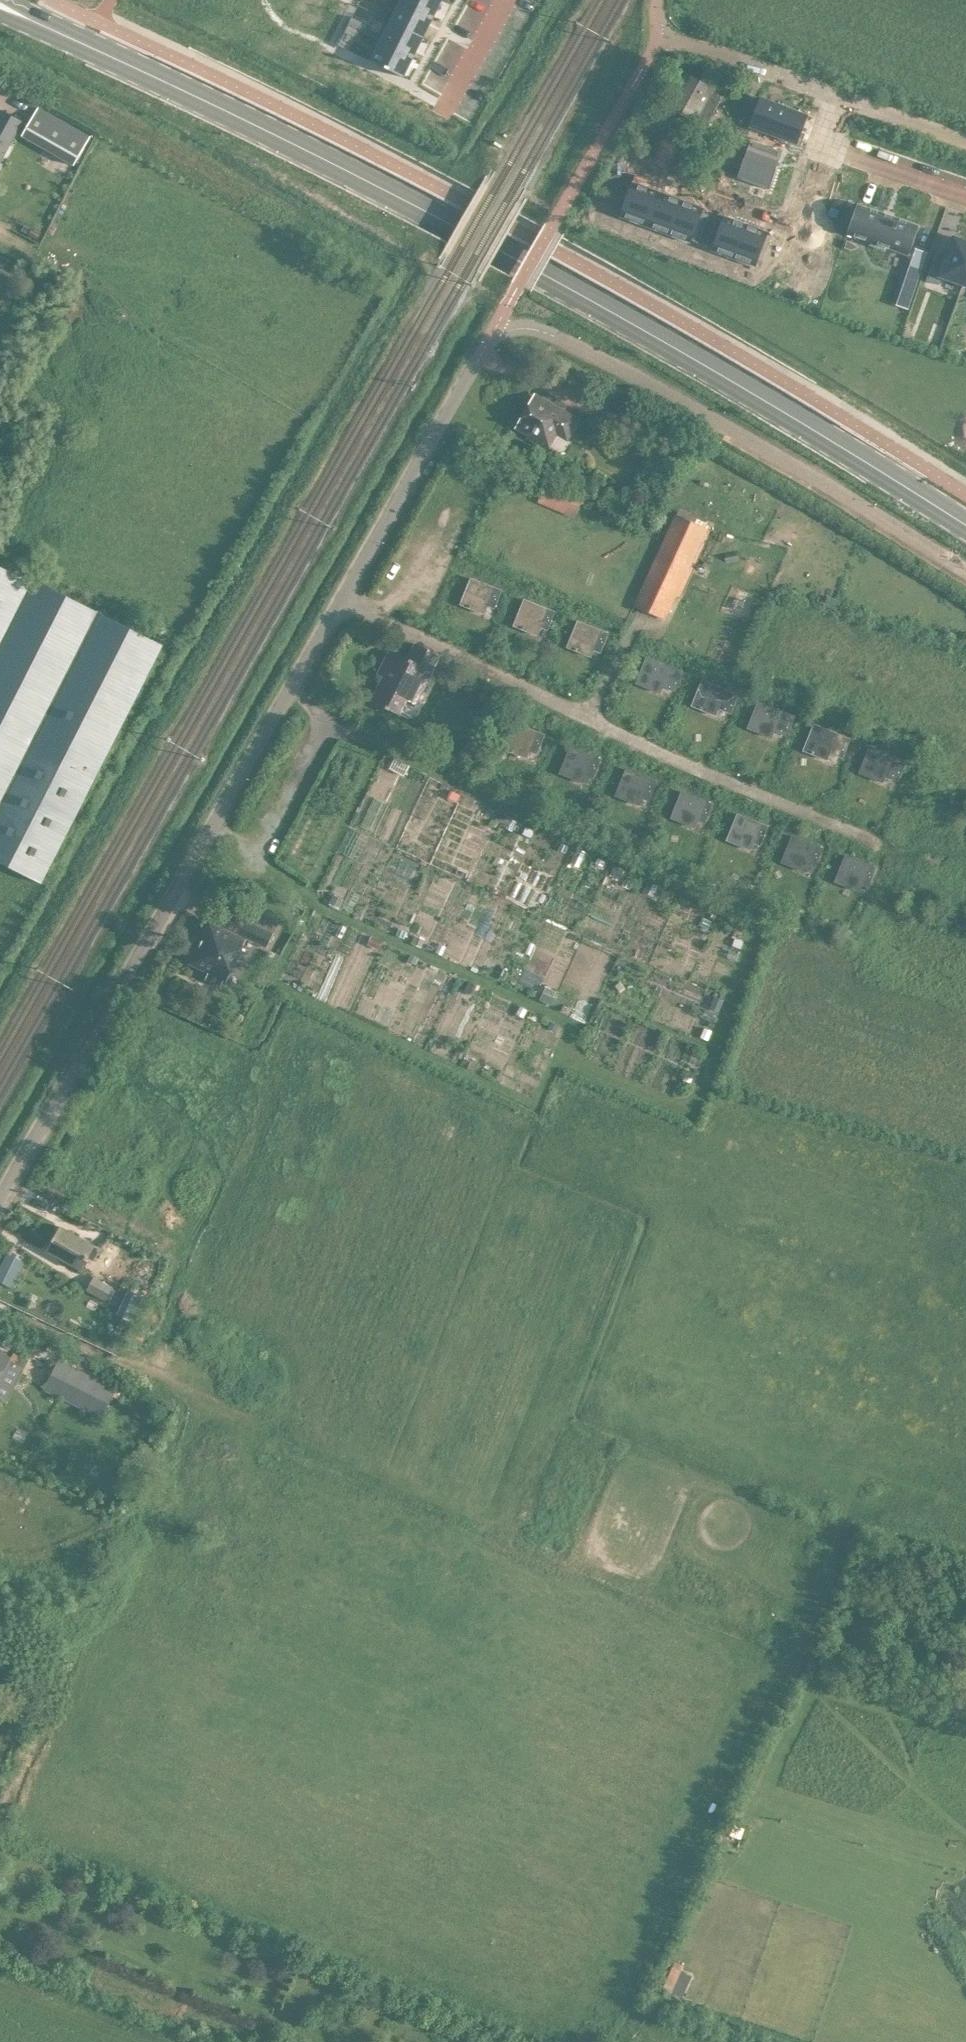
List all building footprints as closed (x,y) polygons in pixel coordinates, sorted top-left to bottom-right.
[(384,16),(422,35),(431,16),(400,0),(392,0),(384,16)] [(431,16),(439,0),(400,0),(431,16)] [(350,15),(346,22),(357,27),(361,20),(350,15)] [(384,16),(374,37),(378,39),(379,38),(412,55),(422,35),(384,16)] [(346,22),(343,29),(354,35),(357,27),(346,22)] [(378,39),(369,58),(402,75),(412,55),(379,38),(378,39)] [(712,86),(698,78),(684,71),(666,104),(697,122),(699,118),(705,121),(719,96),(710,91),(712,86)] [(749,125),(794,142),(805,113),(760,96),(749,125)] [(89,133),(38,104),(22,134),(73,162),(89,133)] [(0,108),(0,156),(21,119),(0,108)] [(759,130),(746,126),(744,134),(756,139),(759,130)] [(767,186),(780,149),(749,139),(736,175),(767,186)] [(672,166),(683,171),(688,158),(677,153),(672,166)] [(608,209),(614,212),(637,220),(649,186),(626,177),(621,175),(619,179),(612,176),(607,191),(614,193),(608,209)] [(637,220),(657,228),(670,194),(655,188),(649,186),(637,220)] [(670,194),(657,228),(678,235),(679,233),(685,218),(692,221),(696,207),(689,205),(691,201),(676,196),(670,194)] [(906,252),(916,223),(855,201),(845,231),(869,239),(868,242),(883,247),(884,244),(906,252)] [(721,213),(709,247),(731,254),(743,220),(721,213)] [(743,220),(731,254),(752,262),(753,258),(758,244),(763,230),(764,228),(743,220)] [(694,224),(689,237),(696,240),(701,226),(694,224)] [(30,226),(27,233),(35,237),(38,230),(30,226)] [(763,230),(758,244),(765,247),(770,233),(763,230)] [(932,254),(924,278),(937,282),(940,273),(961,280),(965,266),(965,240),(952,235),(944,258),(932,254)] [(758,244),(753,258),(761,261),(765,247),(758,244)] [(914,247),(900,288),(911,292),(926,251),(914,247)] [(903,329),(917,334),(921,321),(908,316),(903,329)] [(527,434),(542,442),(550,427),(565,435),(574,418),(532,394),(515,424),(529,432),(527,434)] [(542,485),(536,500),(573,515),(579,501),(584,503),(588,493),(546,476),(542,485)] [(641,512),(651,502),(641,492),(631,501),(641,512)] [(708,527),(674,513),(633,603),(663,617),(668,606),(692,565),(689,563),(691,560),(693,561),(702,540),(702,539),(703,537),(704,537),(708,527)] [(40,881),(42,879),(162,643),(32,576),(30,580),(0,565),(0,860),(40,881)] [(423,568),(412,595),(469,618),(485,577),(462,568),(457,581),(423,568)] [(536,633),(539,624),(548,628),(555,609),(522,596),(511,623),(536,633)] [(589,655),(592,648),(601,651),(609,631),(576,617),(565,645),(589,655)] [(381,674),(369,698),(398,713),(406,698),(415,702),(439,653),(413,640),(405,656),(388,647),(376,671),(381,674)] [(689,703),(714,713),(717,706),(729,711),(737,691),(700,676),(689,703)] [(745,725),(770,735),(773,729),(785,734),(793,713),(756,698),(745,725)] [(545,732),(536,729),(512,719),(501,746),(525,756),(528,749),(537,753),(545,732)] [(801,748),(825,758),(828,751),(841,756),(849,735),(812,721),(801,748)] [(910,801),(927,759),(882,741),(866,784),(910,801)] [(582,781),(584,774),(593,778),(601,757),(592,753),(568,744),(557,771),(582,781)] [(637,803),(640,796),(649,800),(657,779),(648,776),(624,766),(613,793),(637,803)] [(693,825),(696,818),(705,822),(713,801),(704,798),(679,788),(669,816),(693,825)] [(450,789),(447,796),(455,800),(459,793),(450,789)] [(488,804),(482,814),(490,819),(496,808),(488,804)] [(749,848),(752,840),(762,844),(769,824),(760,820),(735,811),(724,838),(749,848)] [(524,825),(521,831),(529,835),(532,829),(524,825)] [(804,870),(806,863),(816,867),(823,846),(790,832),(779,860),(804,870)] [(560,840),(557,847),(564,850),(567,843),(560,840)] [(864,917),(884,868),(861,859),(841,907),(864,917)] [(613,863),(610,872),(620,876),(623,867),(613,863)] [(647,880),(642,889),(651,893),(655,884),(647,880)] [(333,892),(329,900),(338,904),(342,896),(333,892)] [(207,919),(188,961),(207,970),(222,977),(225,978),(245,936),(265,945),(272,931),(278,920),(264,913),(258,924),(240,915),(223,908),(216,923),(207,919)] [(703,915),(700,923),(706,926),(709,918),(703,915)] [(398,926),(395,932),(403,936),(406,929),(398,926)] [(414,932),(410,941),(420,945),(424,937),(414,932)] [(370,934),(366,942),(377,948),(381,939),(370,934)] [(733,936),(731,943),(740,946),(742,939),(733,936)] [(263,962),(271,966),(278,954),(269,950),(263,962)] [(408,953),(406,959),(414,963),(417,957),(408,953)] [(498,964),(495,973),(503,977),(507,968),(498,964)] [(469,980),(465,990),(475,994),(479,985),(469,980)] [(543,991),(539,998),(550,1003),(553,996),(543,991)] [(714,994),(709,1005),(718,1010),(723,999),(714,994)] [(519,1004),(515,1012),(522,1016),(526,1008),(519,1004)] [(550,1019),(547,1026),(554,1029),(557,1023),(550,1019)] [(703,1025),(699,1034),(706,1037),(709,1028),(703,1025)] [(100,1245),(93,1243),(59,1224),(45,1249),(79,1268),(86,1255),(92,1259),(100,1245)] [(0,1264),(0,1279),(6,1282),(19,1257),(6,1251),(0,1264)] [(93,1275),(85,1288),(104,1299),(112,1286),(93,1275)] [(9,1356),(0,1351),(0,1372),(9,1356)] [(99,1416),(114,1385),(57,1357),(42,1387),(99,1416)]
